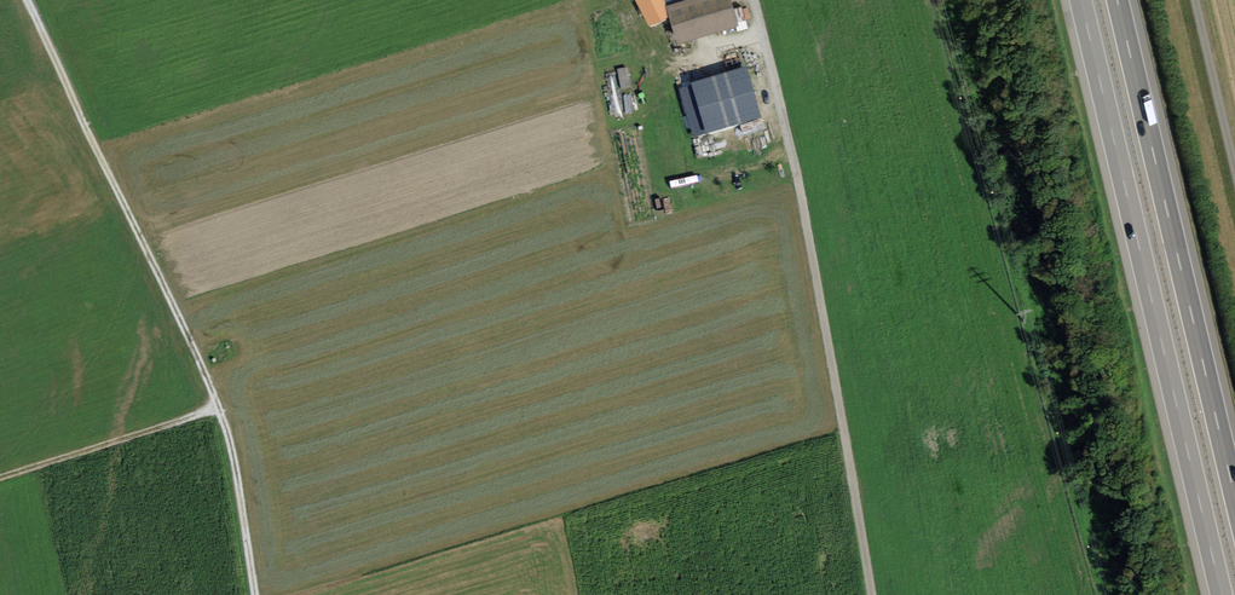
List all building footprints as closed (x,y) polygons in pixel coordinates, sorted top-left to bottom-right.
[(649,21),(665,12),(658,0),(637,0),(649,21)] [(675,39),(733,22),(726,0),(664,0),(675,39)] [(732,70),(746,68),(745,52),(731,54),(732,70)] [(681,87),(696,139),(764,120),(749,68),(681,87)] [(602,74),(605,90),(627,86),(623,69),(602,74)]
